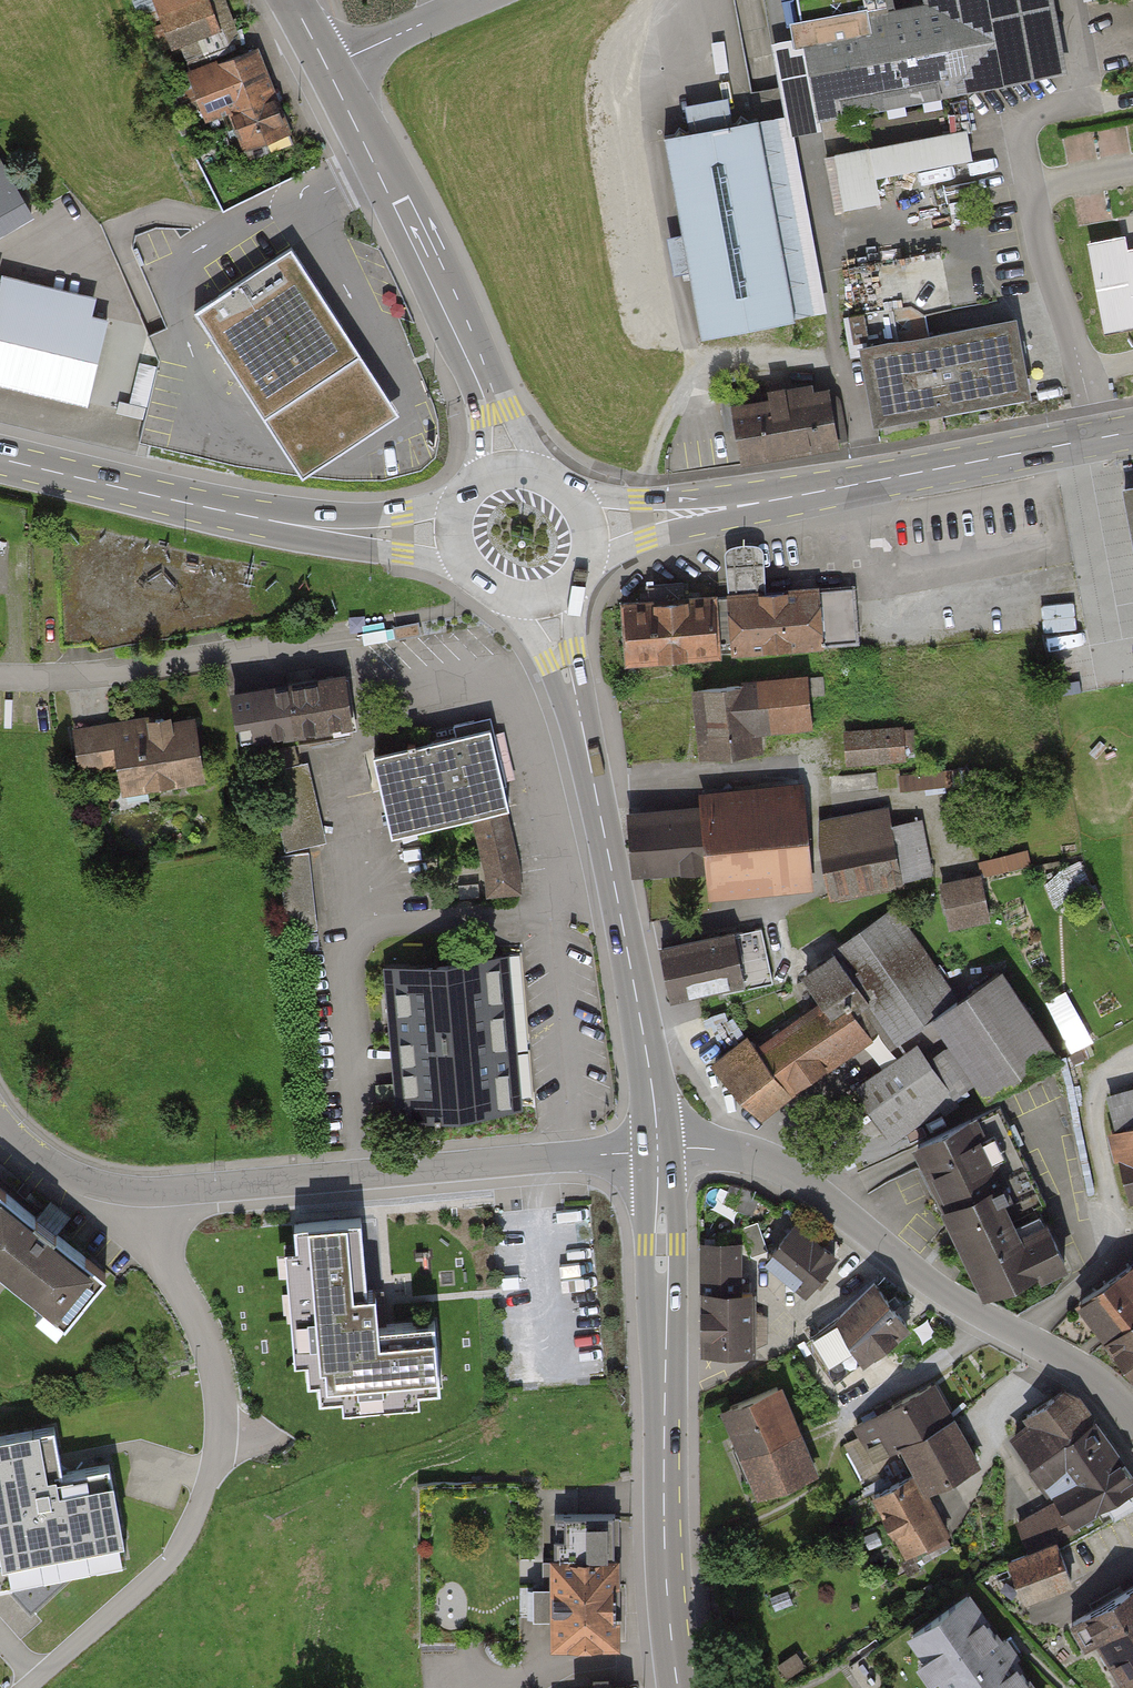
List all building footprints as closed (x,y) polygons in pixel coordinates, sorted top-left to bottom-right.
[(212,0),(157,0),(171,46),(188,40),(193,57),(227,46),(212,0)] [(1053,0),(922,0),(922,3),(897,8),(895,0),(794,0),(815,117),(1066,72),(1053,0)] [(257,48),(189,70),(204,119),(227,111),(239,146),(284,131),(257,48)] [(689,131),(660,136),(694,332),(825,309),(791,113),(733,123),(729,99),(684,106),(689,131)] [(965,132),(822,158),(832,216),(882,207),(877,178),(970,161),(965,132)] [(0,165),(0,235),(31,217),(0,165)] [(1088,243),(1102,333),(1132,328),(1132,249),(1128,250),(1126,237),(1088,243)] [(398,417),(290,255),(197,316),(305,478),(398,417)] [(85,399),(105,320),(0,294),(0,378),(85,399)] [(1014,318),(856,345),(870,424),(1028,396),(1014,318)] [(823,391),(728,406),(737,463),(832,447),(823,391)] [(1120,487),(1132,561),(1132,484),(1120,487)] [(622,595),(626,657),(825,645),(821,580),(768,583),(765,540),(727,543),(729,588),(622,595)] [(859,637),(855,581),(823,583),(826,639),(859,637)] [(349,728),(342,674),(241,688),(249,742),(349,728)] [(804,681),(693,689),(698,756),(756,752),(755,732),(808,728),(804,681)] [(188,708),(75,728),(83,771),(113,766),(118,797),(201,783),(188,708)] [(903,726),(845,730),(848,765),(906,761),(903,726)] [(522,892),(486,728),(367,754),(385,838),(469,820),(487,900),(522,892)] [(326,843),(309,764),(270,773),(287,851),(326,843)] [(704,806),(634,812),(639,873),(711,867),(713,891),(807,884),(799,785),(703,792),(704,806)] [(889,807),(812,821),(826,896),(935,877),(924,818),(892,824),(889,807)] [(1009,865),(1033,861),(1031,848),(1007,853),(1009,865)] [(313,856),(280,858),(285,930),(318,928),(313,856)] [(987,919),(978,877),(943,885),(952,926),(987,919)] [(1001,971),(957,1000),(897,908),(828,953),(839,970),(807,991),(819,1009),(758,1049),(751,1038),(720,1058),(759,1117),(883,1036),(892,1050),(934,1022),(986,1100),(1056,1054),(1001,971)] [(761,930),(658,947),(666,997),(770,980),(761,930)] [(507,958),(383,967),(395,1120),(519,1110),(507,958)] [(956,1101),(919,1045),(853,1089),(890,1145),(956,1101)] [(1132,1194),(1132,1091),(1108,1097),(1132,1194)] [(1006,1102),(910,1146),(979,1298),(1062,1260),(1042,1217),(1056,1211),(1006,1102)] [(0,1191),(0,1274),(67,1328),(107,1278),(0,1191)] [(357,1221),(293,1226),(296,1250),(284,1251),(293,1362),(303,1361),(305,1384),(314,1384),(316,1401),(337,1399),(338,1413),(419,1406),(418,1392),(439,1391),(433,1324),(377,1328),(374,1294),(364,1295),(357,1221)] [(836,1257),(796,1225),(765,1262),(805,1295),(836,1257)] [(701,1355),(751,1354),(750,1293),(742,1293),(741,1244),(699,1244),(701,1355)] [(1080,1301),(1132,1385),(1132,1268),(1080,1301)] [(904,1321),(872,1283),(828,1320),(860,1358),(904,1321)] [(977,1462),(938,1385),(852,1428),(871,1464),(900,1450),(913,1476),(873,1497),(906,1562),(949,1541),(923,1489),(977,1462)] [(816,1473),(779,1388),(722,1413),(758,1498),(816,1473)] [(1078,1392),(1011,1437),(1074,1531),(1132,1492),(1132,1475),(1078,1392)] [(0,1436),(0,1550),(4,1575),(126,1556),(115,1481),(67,1488),(58,1427),(0,1436)] [(517,1486),(416,1488),(418,1644),(519,1643),(517,1486)] [(551,1649),(617,1647),(613,1521),(547,1523),(551,1649)] [(1069,1585),(1055,1543),(1005,1560),(1020,1602),(1069,1585)] [(1078,1616),(1116,1685),(1132,1676),(1132,1585),(1078,1616)] [(967,1595),(904,1641),(939,1687),(1035,1687),(967,1595)]
